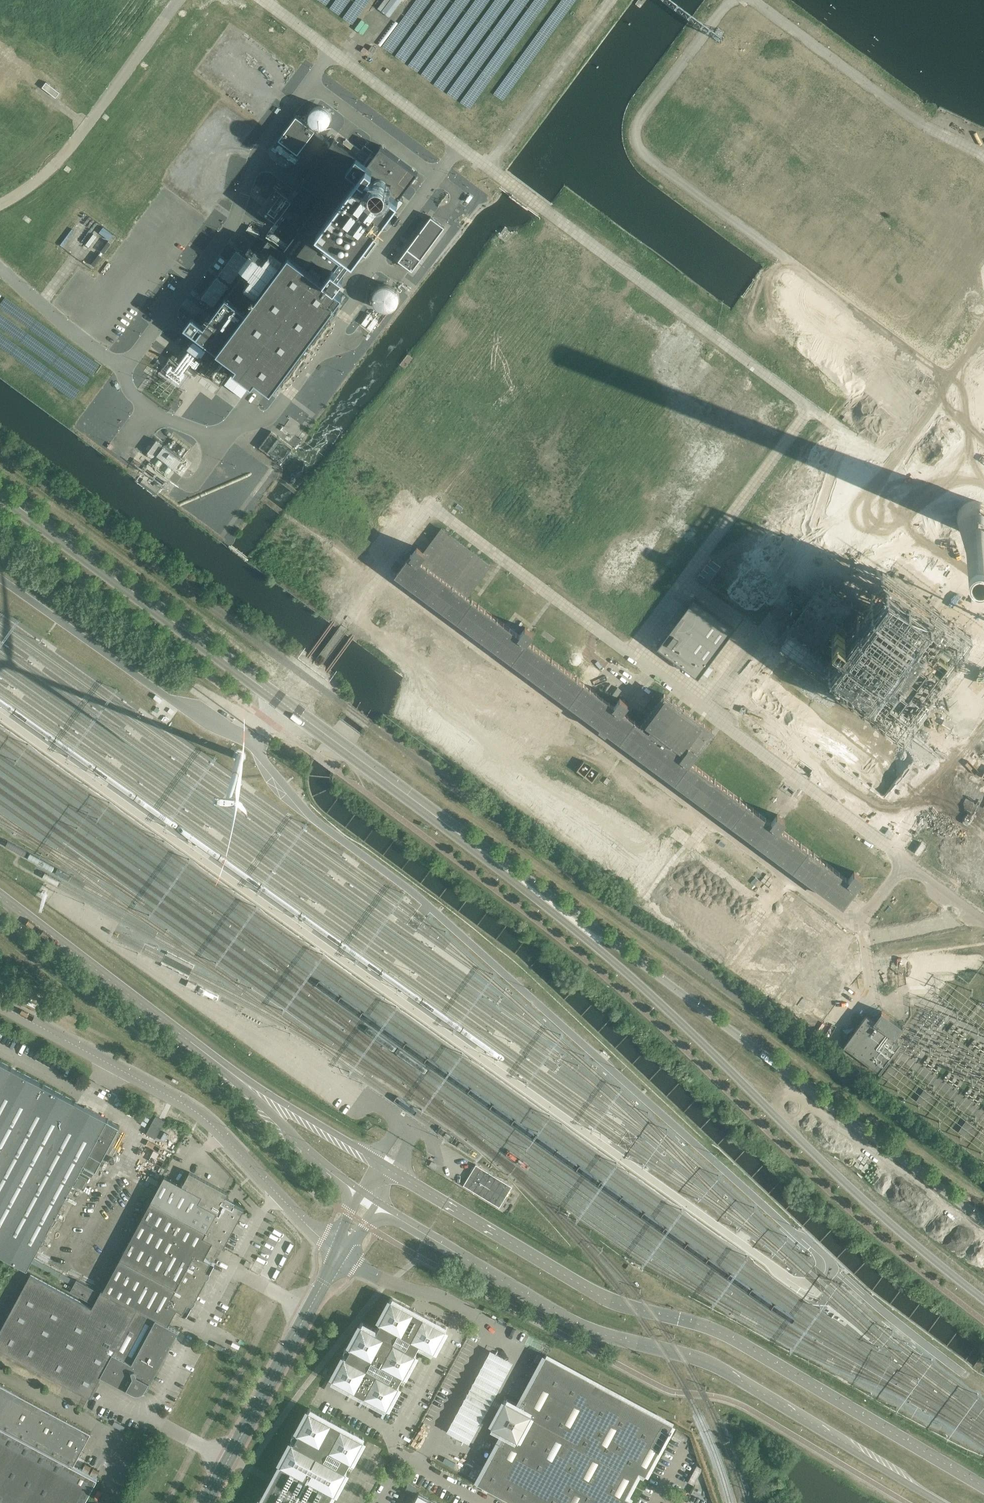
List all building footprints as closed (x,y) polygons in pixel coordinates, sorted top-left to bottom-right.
[(378,8),(386,14),(396,0),(384,0),(378,8)] [(384,44),(447,91),(441,80),(451,75),(442,69),(448,61),(440,65),(438,60),(449,54),(455,51),(453,34),(464,28),(465,35),(467,26),(454,0),(416,0),(384,44)] [(60,93),(47,83),(43,88),(56,98),(60,93)] [(309,112),(308,117),(309,121),(312,124),(315,127),(319,128),(324,127),(327,124),(330,121),(330,116),(330,112),(327,109),(323,106),(319,106),(315,106),(311,109),(309,112)] [(315,129),(296,115),(279,139),(298,153),(315,129)] [(366,257),(377,241),(370,236),(375,231),(418,173),(381,145),(367,164),(338,142),(334,139),(302,182),(323,197),(284,249),(269,238),(205,323),(193,314),(185,325),(202,337),(238,364),(234,368),(253,382),(256,378),(264,384),(275,392),(333,313),(330,310),(343,293),(335,287),(344,275),(340,272),(351,256),(354,258),(359,252),(366,257)] [(360,150),(346,139),(343,143),(357,153),(360,150)] [(298,159),(279,145),(276,148),(295,163),(298,159)] [(822,212),(828,206),(810,188),(804,194),(822,212)] [(431,216),(398,260),(405,265),(412,270),(445,226),(437,221),(431,216)] [(259,233),(249,226),(246,230),(256,237),(259,233)] [(112,237),(115,232),(104,227),(101,232),(112,237)] [(248,259),(236,250),(219,274),(231,282),(248,259)] [(228,286),(216,277),(202,297),(214,305),(228,286)] [(393,308),(396,305),(398,300),(398,295),(397,291),(393,287),(388,285),(383,285),(379,287),(375,290),(373,295),(373,300),(375,304),(378,308),(383,310),(388,310),(393,308)] [(369,313),(362,323),(365,326),(367,323),(369,320),(373,316),(369,313)] [(369,324),(367,327),(371,330),(378,320),(374,317),(371,322),(369,324)] [(207,348),(194,338),(188,347),(201,356),(207,348)] [(200,362),(196,360),(192,366),(195,368),(200,362)] [(250,384),(234,371),(225,384),(241,396),(250,384)] [(271,431),(259,447),(281,464),(288,455),(294,447),(271,431)] [(156,440),(148,451),(154,456),(162,444),(156,440)] [(164,446),(158,454),(175,467),(181,459),(164,446)] [(143,478),(141,481),(158,494),(160,491),(161,490),(162,488),(155,483),(153,485),(143,478)] [(983,507),(982,506),(981,505),(980,504),(978,504),(977,504),(976,503),(973,503),(972,503),(971,503),(969,504),(967,505),(966,505),(964,506),(964,507),(962,508),(961,509),(960,510),(960,512),(959,513),(958,514),(958,516),(958,517),(958,518),(958,520),(958,521),(958,522),(958,523),(959,525),(959,526),(960,527),(961,528),(962,530),(963,531),(964,532),(966,533),(967,534),(969,534),(971,535),(972,535),(974,535),(975,535),(977,534),(979,534),(980,533),(982,532),(983,532),(983,531),(983,507)] [(762,815),(690,761),(698,751),(701,753),(710,740),(707,738),(713,730),(664,694),(641,725),(629,716),(622,711),(627,704),(628,703),(620,697),(619,698),(620,698),(615,705),(590,687),(527,640),(532,633),(533,634),(533,633),(531,631),(529,630),(527,629),(525,627),(525,628),(520,635),(509,627),(507,626),(506,625),(467,596),(473,588),(476,584),(481,577),(483,574),(490,565),(479,557),(476,555),(469,549),(466,547),(457,540),(454,538),(441,529),(424,552),(417,547),(397,573),(843,904),(852,892),(857,885),(856,884),(861,877),(862,878),(862,877),(854,871),(854,872),(849,879),(779,828),(784,820),(785,821),(785,820),(784,819),(777,814),(777,815),(772,822),(762,815)] [(750,700),(785,726),(898,810),(983,694),(983,650),(980,647),(982,644),(977,640),(975,643),(971,640),(973,637),(856,550),(848,544),(800,609),(796,606),(789,616),(793,618),(778,638),(790,647),(750,700)] [(974,564),(983,570),(983,548),(974,564)] [(379,592),(376,589),(371,596),(374,599),(379,592)] [(694,597),(660,647),(701,675),(735,625),(694,597)] [(760,677),(771,662),(768,659),(756,675),(760,677)] [(628,708),(633,711),(635,708),(641,712),(656,692),(646,684),(628,708)] [(931,830),(961,849),(947,872),(965,883),(968,881),(983,891),(983,845),(968,835),(980,835),(983,829),(983,749),(931,830)] [(864,799),(867,795),(857,788),(852,795),(867,806),(870,803),(864,799)] [(705,884),(692,874),(688,881),(701,890),(705,884)] [(695,898),(682,889),(677,895),(690,905),(695,898)] [(732,906),(733,904),(727,899),(722,906),(728,911),(730,909),(734,912),(736,909),(732,906)] [(684,913),(671,903),(666,909),(679,919),(684,913)] [(721,921),(722,919),(716,914),(711,920),(717,925),(719,923),(723,926),(725,924),(721,921)] [(710,935),(711,934),(712,933),(705,928),(700,935),(707,940),(708,938),(712,941),(714,938),(710,935)] [(935,996),(934,977),(909,978),(909,982),(910,998),(935,996)] [(902,1042),(896,1037),(903,1027),(902,1026),(902,1027),(889,1017),(882,1011),(874,1021),(866,1015),(843,1046),(844,1046),(845,1046),(879,1071),(878,1072),(879,1072),(902,1042)] [(23,1044),(5,1034),(2,1039),(20,1049),(23,1044)] [(108,1118),(95,1111),(84,1106),(77,1102),(0,1061),(0,1253),(11,1259),(27,1268),(32,1259),(80,1171),(91,1176),(118,1124),(113,1121),(108,1118)] [(892,1081),(900,1069),(891,1063),(883,1074),(892,1081)] [(926,1107),(934,1095),(925,1089),(917,1100),(926,1107)] [(163,1125),(165,1121),(159,1118),(156,1116),(146,1133),(155,1138),(163,1125)] [(967,1138),(976,1126),(967,1120),(959,1131),(967,1138)] [(512,1186),(476,1164),(470,1174),(463,1185),(499,1207),(512,1186)] [(243,1211),(244,1209),(234,1204),(233,1203),(232,1205),(230,1203),(230,1202),(230,1201),(229,1200),(228,1200),(227,1201),(226,1201),(224,1200),(224,1199),(226,1196),(228,1192),(190,1172),(182,1185),(174,1180),(165,1175),(152,1199),(207,1229),(203,1237),(213,1242),(223,1248),(224,1247),(224,1246),(230,1235),(233,1229),(237,1223),(243,1211)] [(224,1200),(226,1201),(227,1201),(228,1200),(229,1200),(230,1201),(230,1202),(230,1203),(232,1205),(233,1203),(234,1204),(235,1201),(226,1196),(224,1199),(224,1200)] [(207,1271),(210,1272),(212,1268),(215,1263),(204,1258),(208,1250),(213,1242),(203,1237),(207,1229),(152,1199),(121,1257),(176,1286),(181,1278),(201,1289),(207,1279),(204,1277),(205,1274),(207,1271)] [(193,1297),(196,1299),(201,1289),(181,1278),(176,1286),(121,1257),(103,1289),(168,1324),(172,1317),(175,1313),(177,1309),(187,1314),(192,1305),(189,1304),(191,1301),(193,1297)] [(178,1331),(102,1290),(92,1307),(52,1286),(30,1274),(0,1331),(0,1349),(63,1383),(89,1397),(89,1398),(92,1392),(98,1382),(100,1379),(101,1376),(132,1393),(133,1393),(134,1391),(134,1390),(139,1388),(144,1387),(146,1387),(145,1388),(147,1389),(148,1388),(177,1333),(178,1331)] [(96,1294),(76,1282),(69,1294),(90,1305),(96,1294)] [(446,1327),(416,1310),(392,1298),(391,1298),(379,1320),(379,1321),(379,1322),(380,1322),(376,1330),(415,1351),(416,1350),(417,1351),(418,1351),(419,1348),(421,1345),(420,1345),(419,1344),(419,1343),(433,1351),(433,1350),(434,1351),(434,1350),(446,1328),(446,1327)] [(405,1375),(417,1353),(416,1353),(417,1352),(416,1352),(416,1351),(415,1351),(376,1330),(362,1322),(362,1323),(361,1323),(349,1345),(349,1346),(350,1346),(349,1346),(351,1347),(350,1349),(348,1347),(347,1347),(346,1347),(345,1348),(344,1349),(344,1350),(344,1351),(345,1352),(348,1353),(347,1355),(345,1354),(344,1355),(344,1354),(332,1377),(332,1378),(360,1393),(386,1407),(387,1407),(388,1407),(400,1385),(399,1384),(399,1383),(398,1383),(399,1382),(400,1382),(401,1383),(402,1380),(404,1377),(403,1377),(402,1376),(402,1375),(403,1376),(403,1375),(404,1375),(405,1375)] [(513,1362),(490,1349),(446,1430),(469,1443),(513,1362)] [(673,1423),(622,1396),(618,1402),(593,1389),(597,1383),(546,1355),(518,1405),(507,1399),(508,1399),(506,1399),(505,1399),(504,1400),(499,1411),(498,1411),(498,1412),(492,1423),(491,1424),(492,1424),(491,1425),(492,1425),(492,1426),(493,1426),(504,1432),(477,1482),(516,1502),(630,1502),(632,1499),(625,1496),(639,1471),(645,1475),(671,1426),(673,1423)] [(97,1477),(93,1475),(86,1470),(80,1468),(74,1464),(78,1456),(91,1432),(0,1384),(0,1502),(83,1502),(97,1477)] [(134,1391),(133,1393),(132,1393),(132,1394),(133,1395),(134,1395),(136,1396),(138,1396),(140,1395),(142,1395),(144,1394),(146,1393),(148,1391),(149,1389),(148,1388),(147,1389),(145,1388),(146,1387),(144,1387),(139,1388),(134,1390),(134,1391)] [(103,1414),(92,1408),(91,1410),(90,1412),(101,1418),(102,1416),(103,1414)] [(333,1493),(334,1493),(335,1492),(335,1493),(347,1470),(346,1469),(347,1469),(346,1468),(348,1468),(351,1463),(349,1462),(350,1461),(351,1461),(352,1461),(364,1439),(364,1438),(364,1437),(330,1419),(310,1408),(310,1409),(309,1408),(309,1409),(308,1409),(296,1431),(297,1431),(297,1432),(298,1433),(298,1435),(295,1433),(294,1433),(293,1433),(292,1434),(292,1435),(292,1436),(292,1437),(293,1438),(295,1439),(294,1441),(293,1440),(292,1440),(292,1441),(291,1440),(279,1463),(280,1463),(280,1464),(281,1465),(276,1473),(272,1481),(268,1489),(263,1497),(262,1497),(261,1497),(258,1502),(327,1502),(328,1501),(333,1493)] [(78,1456),(74,1464),(80,1468),(84,1460),(78,1456)] [(694,1484),(703,1468),(697,1465),(688,1481),(694,1484)] [(415,1494),(418,1488),(409,1483),(408,1484),(407,1486),(406,1489),(412,1492),(413,1492),(415,1494)] [(421,1494),(419,1493),(418,1493),(417,1493),(416,1495),(415,1497),(415,1498),(413,1502),(412,1502),(438,1502),(421,1494)]
